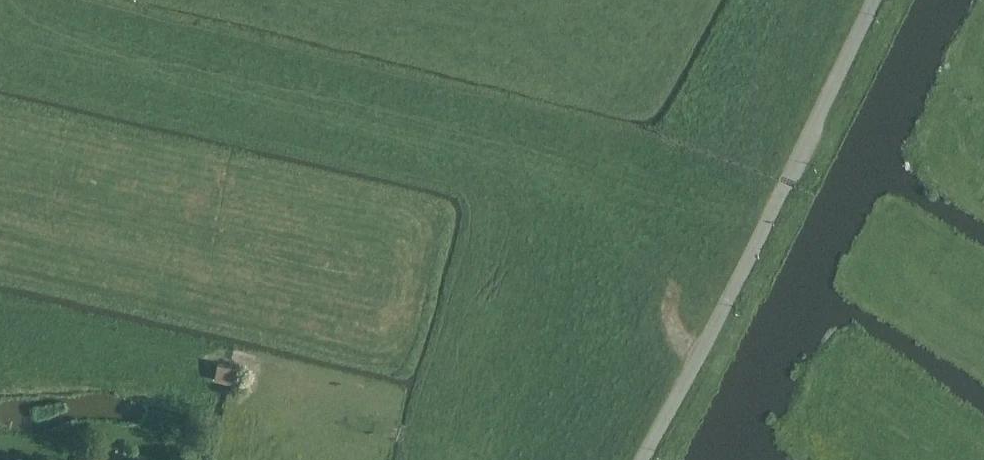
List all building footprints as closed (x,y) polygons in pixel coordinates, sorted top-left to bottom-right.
[(219,359),(216,376),(240,380),(243,363),(219,359)]
